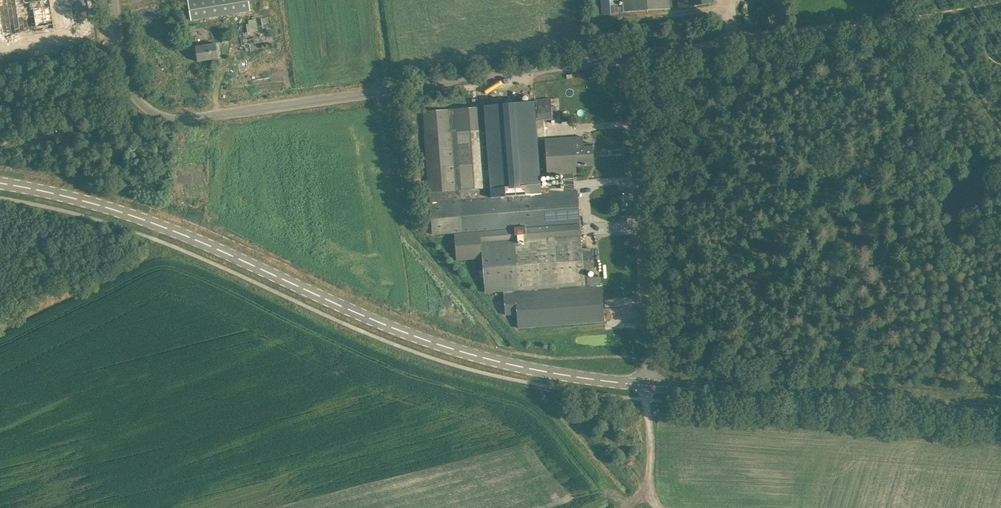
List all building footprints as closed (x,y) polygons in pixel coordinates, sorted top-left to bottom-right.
[(1,25),(2,29),(0,29),(0,35),(54,26),(50,0),(0,0),(0,25),(1,25)] [(64,26),(90,22),(86,0),(60,0),(64,26)] [(191,20),(250,10),(249,0),(188,0),(191,20)] [(624,6),(618,6),(618,0),(602,0),(602,14),(618,13),(618,12),(670,8),(670,0),(623,0),(624,6)] [(196,47),(198,61),(219,58),(216,43),(196,47)] [(538,120),(553,119),(553,118),(552,106),(551,98),(536,100),(538,120)] [(504,291),(504,292),(504,296),(503,296),(504,311),(505,311),(505,315),(517,314),(518,328),(605,321),(602,286),(600,286),(599,277),(588,277),(587,270),(594,270),(592,247),(582,248),(581,235),(581,234),(580,223),(578,191),(575,191),(573,173),(577,173),(576,166),(593,164),(592,143),(583,144),(583,136),(545,139),(547,170),(547,175),(564,174),(565,185),(565,188),(560,188),(560,186),(549,187),(541,187),(540,171),(536,120),(535,100),(528,100),(524,101),(512,102),(506,102),(483,104),(483,106),(479,106),(423,111),(424,133),(432,234),(454,232),(456,260),(479,259),(479,270),(482,270),(484,292),(504,291)]
